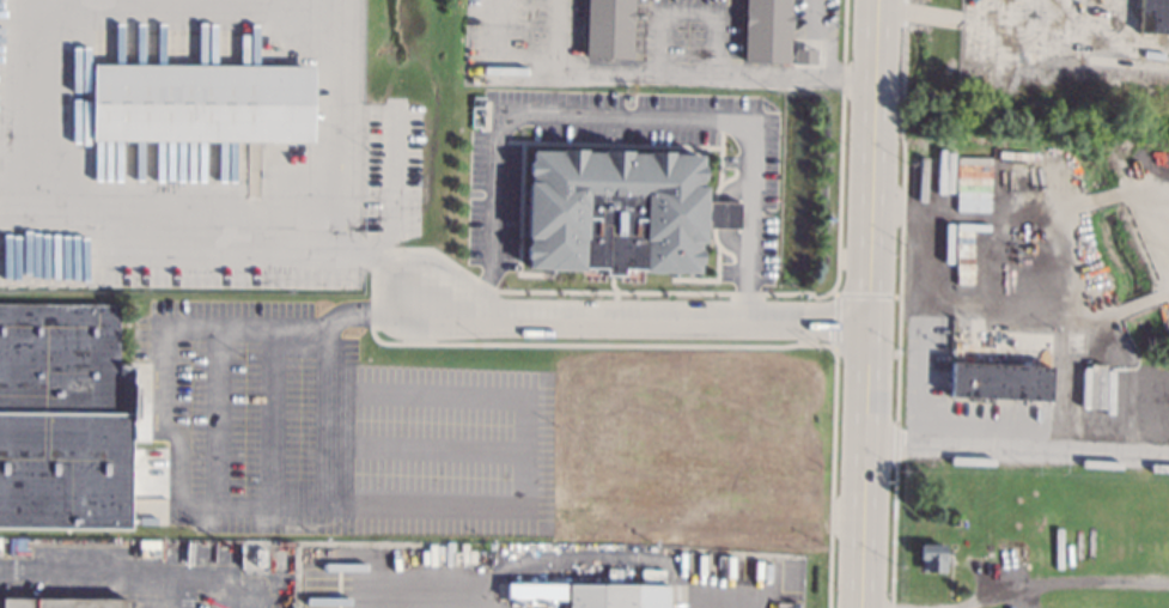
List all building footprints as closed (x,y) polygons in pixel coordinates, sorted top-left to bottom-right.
[(584,56),(585,0),(632,0),(631,57),(584,56)] [(742,60),(744,0),(790,0),(789,49),(792,50),(792,48),(812,48),(812,62),(792,62),(792,61),(742,60)] [(1138,32),(1139,0),(1168,0),(1168,33),(1138,32)] [(312,141),(91,140),(91,63),(313,65),(312,141)] [(483,97),(483,107),(471,107),(473,96),(483,97)] [(585,148),(584,152),(602,152),(602,150),(629,150),(629,152),(647,153),(647,151),(671,151),(671,153),(700,154),(700,165),(702,165),(702,178),(700,178),(700,187),(705,187),(704,200),(739,201),(738,227),(702,227),(702,242),(698,241),(698,249),(700,249),(700,262),(698,262),(698,272),(641,270),(641,268),(622,268),(622,274),(603,274),(603,267),(584,267),(584,269),(528,268),(529,257),(525,257),(525,244),(529,244),(529,237),(526,237),(528,181),(530,181),(530,174),(528,174),(528,157),(531,157),(531,148),(560,150),(560,147),(585,148)] [(980,247),(980,255),(992,255),(992,270),(980,269),(980,275),(957,274),(957,266),(952,265),(954,256),(958,256),(958,245),(980,247)] [(130,529),(0,528),(0,303),(117,304),(118,361),(136,361),(135,385),(140,385),(139,417),(132,417),(130,529)] [(1101,342),(1089,342),(1088,327),(1101,327),(1101,342)] [(1049,365),(1048,401),(948,396),(950,360),(1049,365)] [(1115,369),(1114,390),(1086,389),(1086,367),(1115,369)] [(34,555),(5,555),(5,539),(34,540),(34,555)] [(177,557),(142,557),(142,540),(177,541),(177,557)] [(917,542),(943,542),(943,560),(949,560),(949,572),(924,571),(924,559),(915,559),(917,542)] [(264,565),(254,565),(255,548),(264,548),(264,565)] [(998,548),(1017,548),(1016,565),(998,564),(998,548)] [(669,584),(668,607),(567,607),(567,600),(506,598),(506,582),(669,584)] [(127,598),(127,607),(0,607),(0,598),(127,598)]
